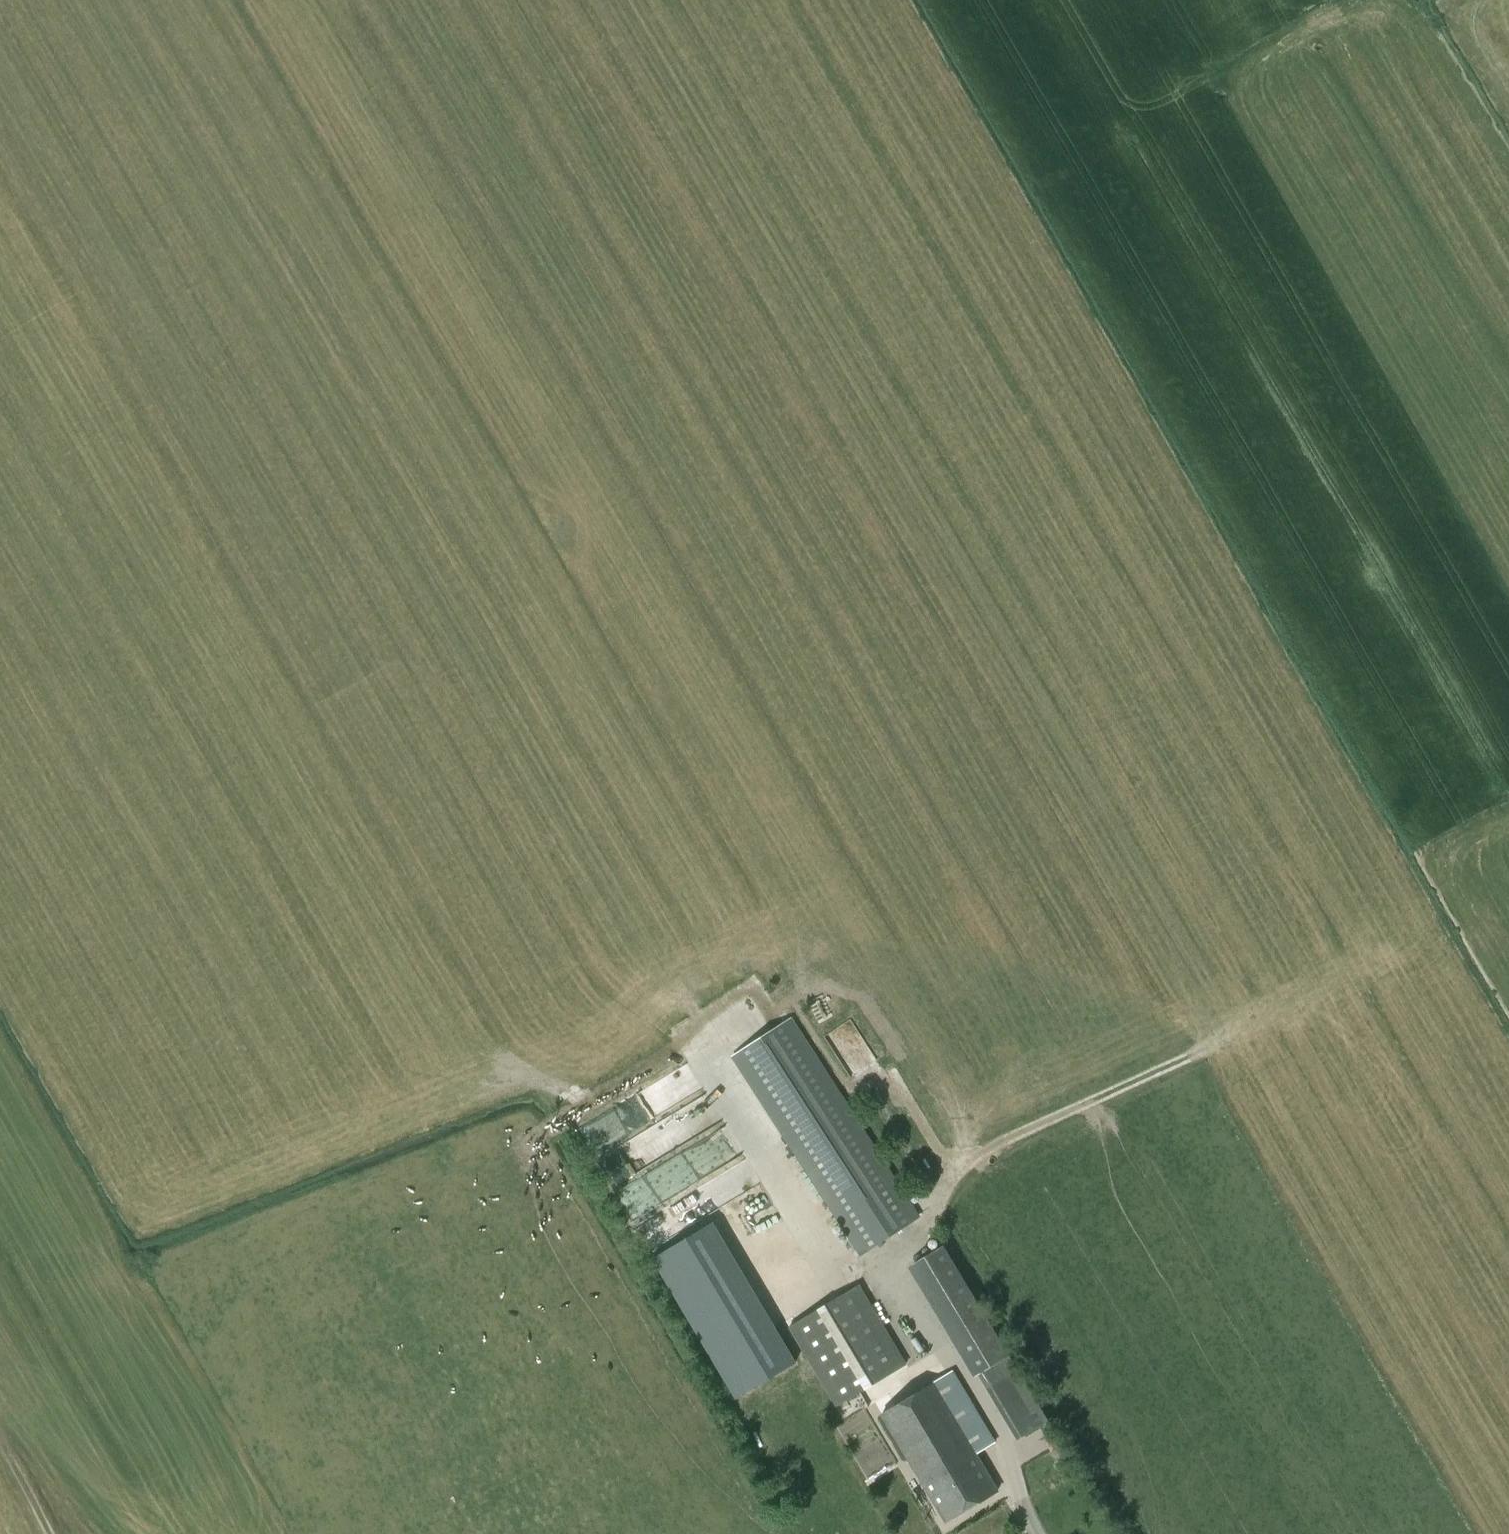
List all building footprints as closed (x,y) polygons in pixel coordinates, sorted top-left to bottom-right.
[(859,1256),(921,1215),(793,1017),(731,1057),(859,1256)] [(691,1069),(580,1123),(609,1181),(719,1126),(691,1069)] [(756,1236),(775,1219),(766,1209),(747,1226),(756,1236)] [(713,1223),(652,1259),(735,1399),(795,1363),(713,1223)] [(790,1326),(837,1405),(906,1364),(860,1285),(790,1326)] [(954,1369),(881,1414),(945,1522),(999,1490),(978,1453),(996,1441),(954,1369)]
